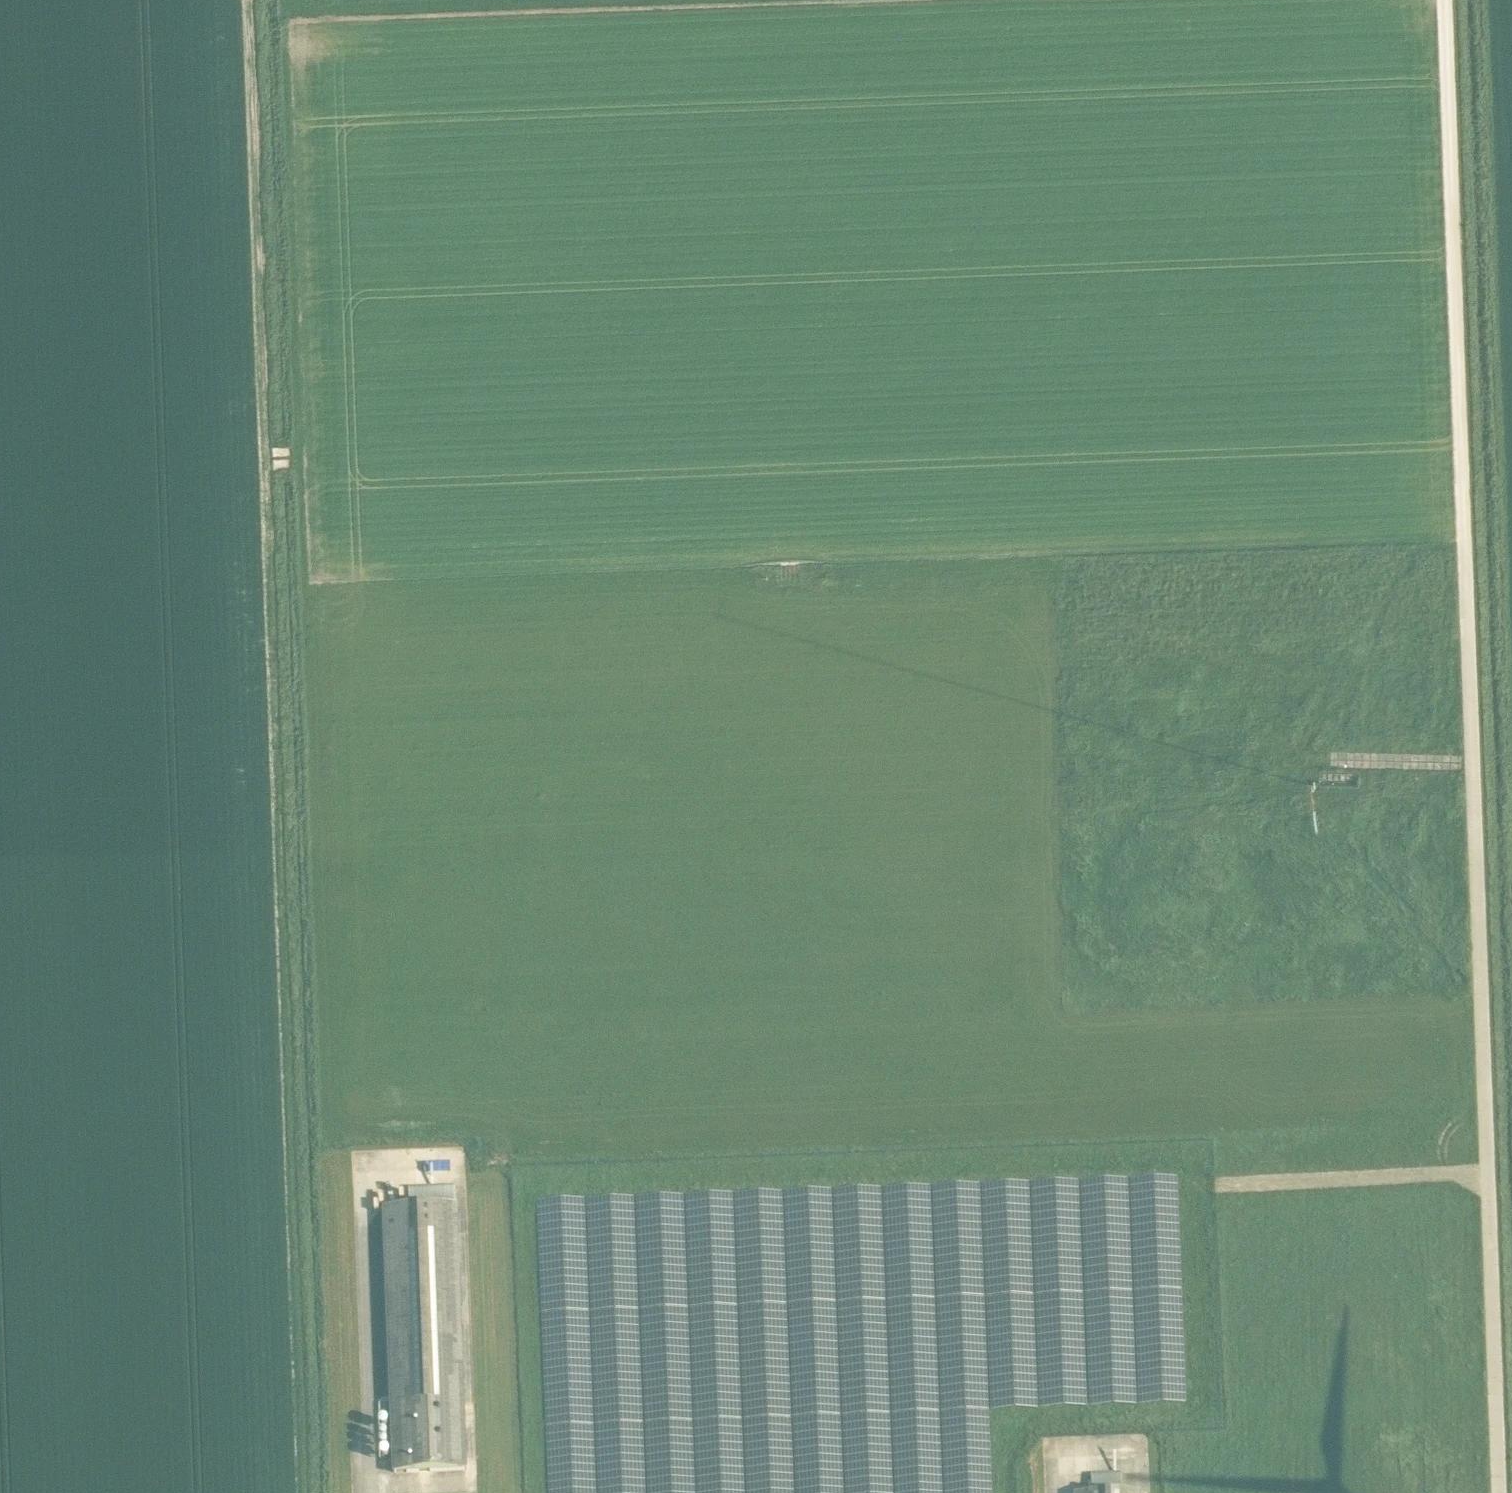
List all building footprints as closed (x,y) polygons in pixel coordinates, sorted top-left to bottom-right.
[(382,1207),(393,1472),(463,1469),(452,1204),(382,1207)] [(1075,1471),(1075,1462),(1103,1460),(1101,1435),(1071,1436),(1071,1446),(1045,1448),(1047,1473),(1075,1471)]
